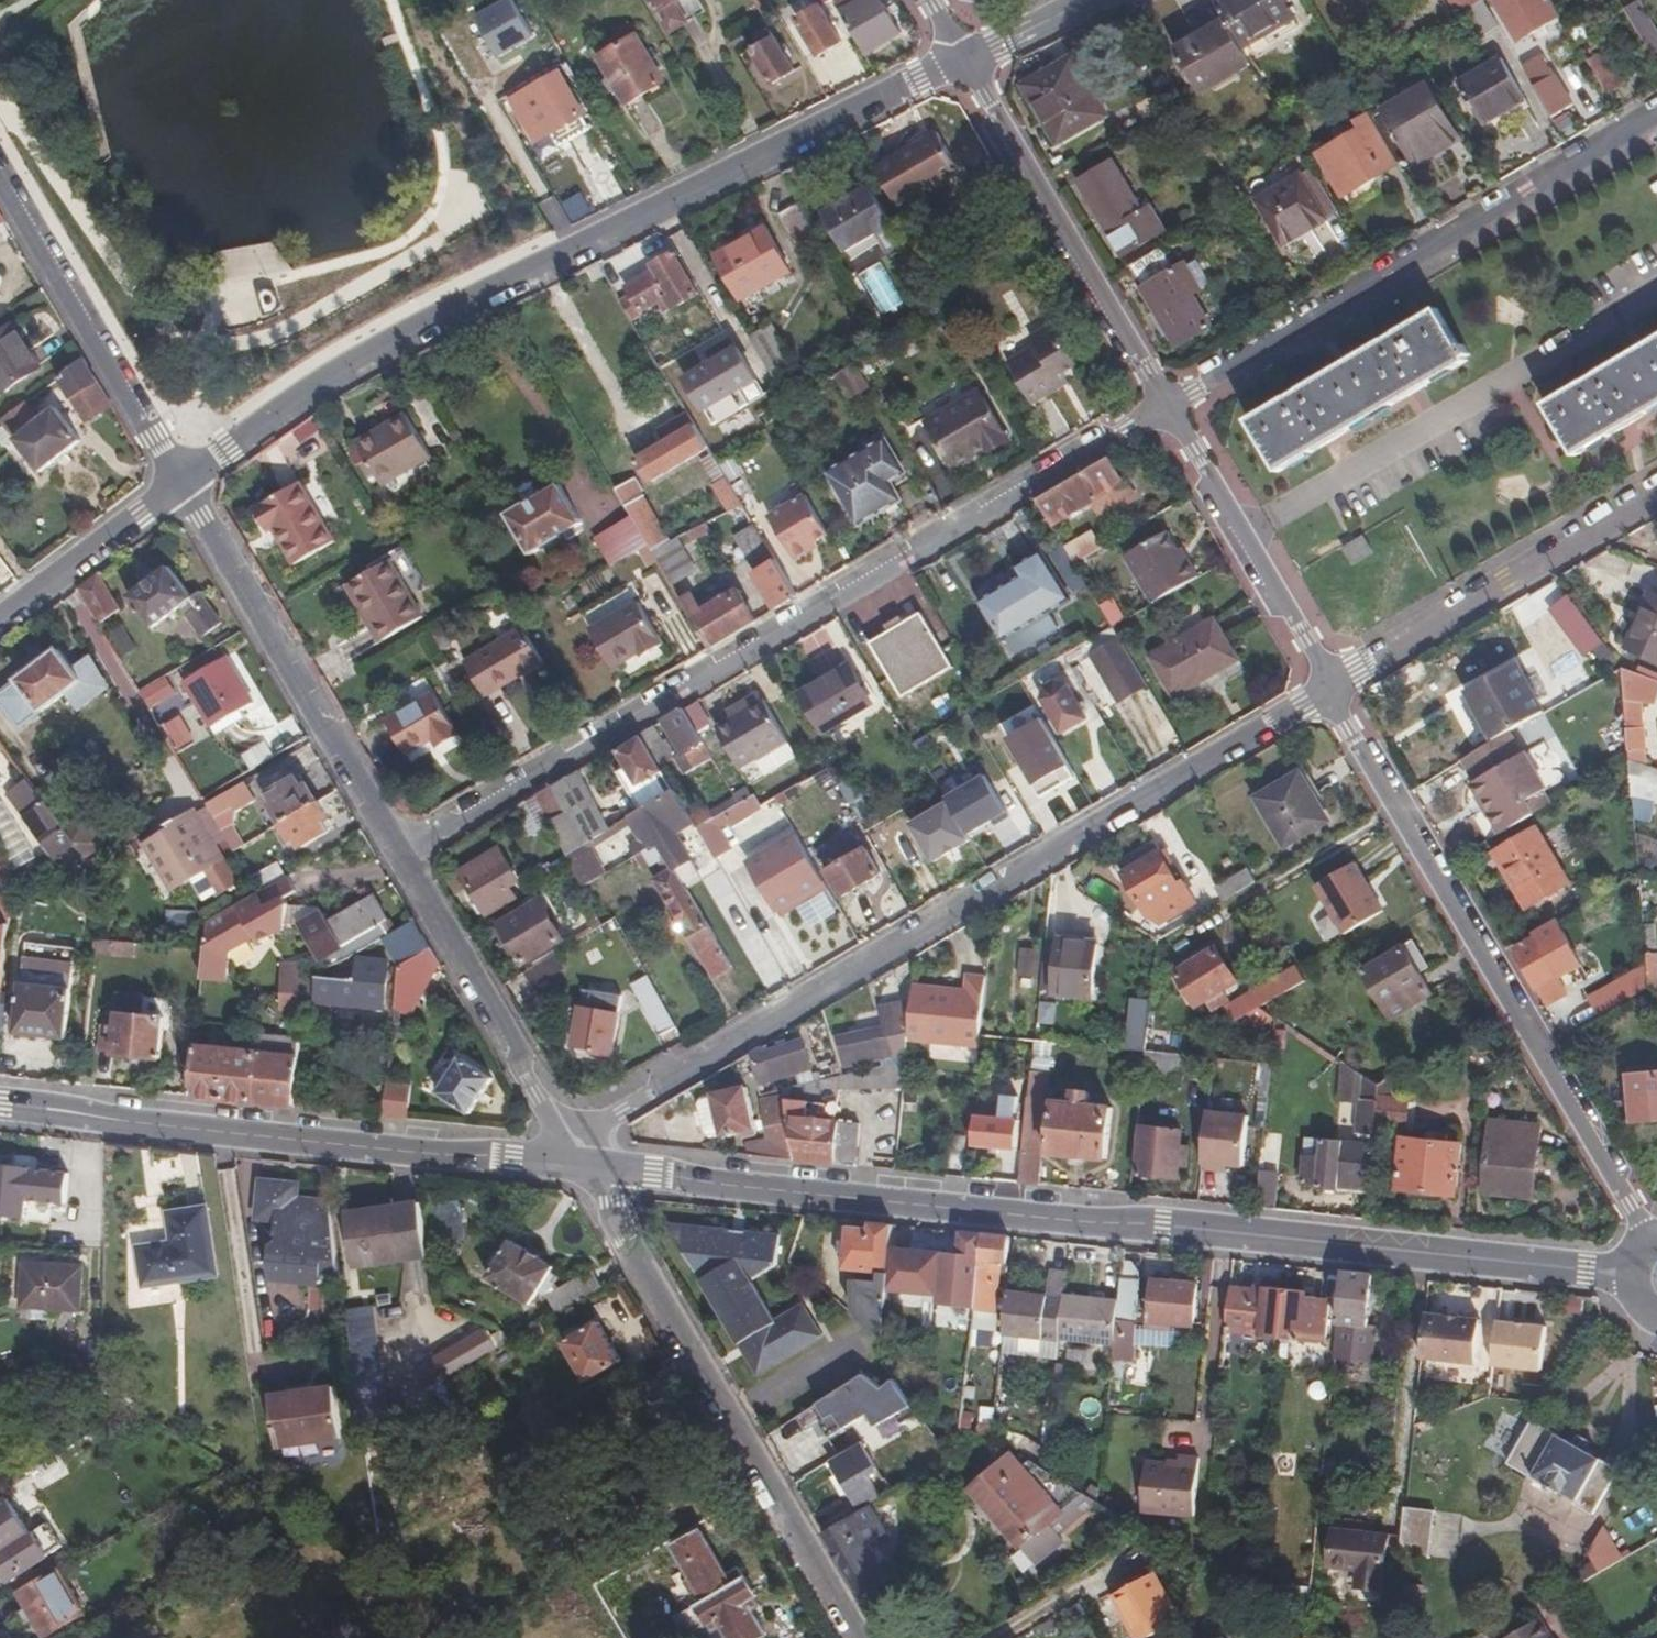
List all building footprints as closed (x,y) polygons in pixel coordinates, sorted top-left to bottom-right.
[(537,39),(519,0),(501,0),(478,10),(498,56),(537,39)] [(667,35),(701,14),(693,0),(647,0),(667,35)] [(768,0),(753,0),(764,17),(775,11),(768,0)] [(840,12),(865,53),(900,33),(880,0),(861,0),(840,12)] [(1245,56),(1297,25),(1283,0),(1211,0),(1224,20),(1245,56)] [(1463,12),(1469,9),(1484,0),(1456,0),(1463,12)] [(1469,9),(1479,25),(1494,16),(1484,0),(1469,9)] [(1495,2),(1518,39),(1560,14),(1551,0),(1498,0),(1495,2)] [(809,14),(798,20),(819,56),(841,43),(822,8),(816,5),(810,9),(809,14)] [(1245,56),(1224,20),(1173,50),(1200,93),(1211,87),(1236,73),(1250,66),(1245,56)] [(621,44),(637,36),(631,22),(615,31),(621,44)] [(1641,36),(1656,62),(1656,32),(1655,29),(1641,36)] [(771,31),(755,40),(759,49),(751,53),(770,84),(794,71),(771,31)] [(637,36),(621,44),(599,55),(625,103),(663,83),(637,36)] [(1607,49),(1590,59),(1608,90),(1625,81),(1607,49)] [(1069,55),(1020,84),(1052,139),(1101,110),(1069,55)] [(1501,60),(1458,83),(1483,126),(1525,102),(1501,60)] [(1542,63),(1527,72),(1553,116),(1573,104),(1555,74),(1550,77),(1542,63)] [(1582,104),(1595,97),(1576,64),(1563,71),(1582,104)] [(587,127),(557,75),(512,99),(536,140),(551,133),(558,144),(587,127)] [(1427,85),(1382,110),(1413,162),(1456,137),(1427,85)] [(1364,132),(1322,157),(1346,196),(1387,170),(1364,132)] [(937,133),(875,168),(895,206),(959,171),(937,133)] [(1141,207),(1111,158),(1075,178),(1119,252),(1161,228),(1146,204),(1141,207)] [(1300,176),(1256,201),(1283,246),(1326,221),(1300,176)] [(821,213),(843,252),(891,224),(869,185),(850,196),(848,193),(836,199),(838,203),(821,213)] [(815,230),(800,202),(781,212),(797,240),(815,230)] [(891,224),(874,234),(887,258),(904,248),(891,224)] [(711,252),(731,290),(735,298),(786,274),(763,226),(711,252)] [(1161,246),(1127,265),(1175,344),(1210,323),(1189,291),(1199,286),(1185,263),(1182,259),(1172,265),(1161,246)] [(626,286),(614,294),(623,309),(634,303),(638,310),(653,301),(660,312),(696,293),(671,251),(651,263),(653,267),(625,284),(626,286)] [(1195,257),(1185,263),(1199,286),(1205,282),(1201,274),(1205,272),(1195,257)] [(881,312),(901,302),(881,262),(861,272),(881,312)] [(1053,287),(1045,291),(1044,303),(1053,306),(1062,302),(1063,291),(1053,287)] [(722,296),(737,323),(761,363),(769,357),(735,298),(731,290),(722,296)] [(623,309),(632,324),(642,319),(638,310),(634,303),(623,309)] [(1435,308),(1244,421),(1274,472),(1464,359),(1435,308)] [(1052,381),(1062,375),(1076,367),(1053,326),(1029,339),(1034,347),(1004,363),(1030,405),(1056,389),(1052,381)] [(0,332),(0,390),(32,369),(6,328),(0,332)] [(1541,404),(1570,455),(1656,404),(1656,336),(1541,404)] [(737,340),(682,374),(713,424),(768,390),(737,340)] [(83,359),(36,396),(61,382),(85,421),(110,405),(83,359)] [(718,446),(671,366),(661,373),(684,412),(705,446),(708,452),(718,446)] [(852,369),(836,378),(846,396),(862,387),(852,369)] [(1066,382),(1062,375),(1052,381),(1056,389),(1066,382)] [(979,397),(926,427),(952,472),(1006,440),(979,397)] [(23,406),(0,424),(3,427),(13,440),(39,474),(77,443),(51,411),(36,422),(23,406)] [(705,446),(684,412),(653,430),(661,442),(635,458),(648,481),(705,446)] [(392,427),(361,446),(384,485),(432,457),(408,413),(392,423),(392,427)] [(3,427),(0,429),(0,446),(2,449),(13,440),(3,427)] [(867,469),(834,489),(857,527),(897,502),(890,490),(904,480),(882,444),(860,458),(867,469)] [(1122,484),(1107,457),(1035,500),(1041,509),(1051,526),(1122,484)] [(827,477),(834,489),(867,469),(860,458),(827,477)] [(725,510),(741,504),(730,476),(714,482),(725,510)] [(612,485),(630,515),(647,544),(653,555),(669,546),(629,477),(612,485)] [(287,539),(283,541),(296,563),(336,540),(324,521),(303,487),(300,482),(256,507),(269,530),(274,527),(278,525),(287,539)] [(581,518),(560,482),(526,503),(522,502),(507,513),(532,553),(561,534),(562,530),(581,518)] [(798,559),(834,537),(801,482),(765,504),(798,559)] [(1119,485),(1096,499),(1107,517),(1130,503),(1119,485)] [(594,537),(611,565),(647,544),(630,515),(594,537)] [(705,524),(692,532),(696,539),(707,532),(705,524)] [(278,525),(274,527),(283,541),(287,539),(278,525)] [(760,539),(753,527),(734,538),(740,550),(760,539)] [(1183,561),(1177,550),(1165,531),(1124,555),(1152,603),(1197,576),(1187,559),(1183,561)] [(1093,534),(1065,549),(1073,563),(1101,547),(1093,534)] [(1360,536),(1342,547),(1352,563),(1369,553),(1360,536)] [(760,539),(740,550),(773,610),(794,598),(783,579),(768,553),(760,539)] [(669,546),(653,555),(669,583),(694,569),(677,542),(669,546)] [(784,544),(768,553),(783,579),(798,570),(784,544)] [(1177,550),(1183,561),(1187,559),(1181,548),(1177,550)] [(1067,595),(1041,550),(1017,565),(1022,573),(980,598),(1001,634),(1067,595)] [(369,613),(385,639),(423,616),(412,598),(389,559),(347,584),(346,584),(364,616),(369,613)] [(168,566),(127,597),(152,628),(183,604),(189,611),(184,615),(200,638),(222,622),(205,598),(197,604),(168,566)] [(78,588),(100,624),(118,610),(98,573),(78,588)] [(680,600),(708,649),(753,623),(734,589),(697,611),(687,596),(680,600)] [(1643,590),(1621,648),(1656,661),(1656,595),(1643,590)] [(1605,644),(1568,595),(1550,609),(1586,658),(1605,644)] [(1111,624),(1126,618),(1116,596),(1101,602),(1111,624)] [(663,646),(637,601),(590,629),(612,669),(639,653),(642,658),(663,646)] [(369,613),(364,616),(370,627),(379,643),(385,639),(369,613)] [(922,614),(872,644),(904,697),(953,668),(922,614)] [(1214,618),(1149,654),(1174,696),(1206,678),(1204,673),(1237,654),(1214,618)] [(1081,644),(1089,657),(1119,640),(1111,627),(1081,644)] [(544,662),(523,628),(465,663),(484,696),(544,662)] [(1146,684),(1119,640),(1089,657),(1118,701),(1146,684)] [(22,681),(1,698),(23,728),(71,692),(77,700),(88,691),(83,686),(85,681),(62,650),(23,678),(22,681)] [(228,718),(239,712),(252,704),(226,658),(185,681),(213,728),(228,718)] [(1651,675),(1621,665),(1629,759),(1644,764),(1640,699),(1652,698),(1651,675)] [(846,666),(797,693),(820,732),(869,705),(846,666)] [(1564,695),(1588,682),(1581,669),(1557,682),(1564,695)] [(1470,700),(1493,740),(1507,733),(1545,710),(1521,670),(1470,700)] [(503,688),(526,730),(548,717),(542,705),(562,694),(551,674),(527,687),(522,678),(503,688)] [(143,687),(151,708),(179,697),(171,676),(143,687)] [(1043,700),(1061,732),(1084,717),(1066,685),(1057,680),(1045,687),(1043,700)] [(438,746),(459,734),(434,691),(387,719),(406,752),(433,737),(438,746)] [(764,700),(715,728),(740,769),(787,741),(764,700)] [(710,757),(683,708),(665,720),(692,767),(710,757)] [(239,712),(228,718),(232,724),(242,718),(239,712)] [(182,713),(164,722),(178,748),(196,739),(182,713)] [(654,725),(641,734),(660,766),(676,758),(666,739),(662,738),(654,725)] [(1493,740),(1463,759),(1476,781),(1470,784),(1501,833),(1534,814),(1526,803),(1546,790),(1524,753),(1520,755),(1507,733),(1493,740)] [(660,766),(641,734),(616,748),(637,782),(648,775),(661,768),(660,766)] [(266,791),(288,774),(279,762),(257,779),(266,791)] [(661,768),(648,775),(654,787),(643,794),(650,805),(675,790),(661,768)] [(650,805),(643,794),(640,789),(602,811),(579,770),(537,795),(551,824),(556,834),(566,854),(637,812),(650,805)] [(1326,823),(1298,776),(1256,800),(1284,846),(1326,823)] [(271,808),(281,825),(317,803),(302,777),(270,797),(276,805),(271,808)] [(66,829),(28,778),(8,793),(66,868),(90,862),(87,858),(66,829)] [(244,784),(206,806),(208,810),(215,822),(233,809),(236,814),(255,803),(244,784)] [(675,790),(650,805),(637,812),(652,838),(642,843),(648,851),(658,846),(665,857),(685,890),(699,882),(673,837),(670,831),(691,819),(689,815),(675,790)] [(532,835),(551,824),(537,795),(516,807),(532,835)] [(741,816),(761,805),(754,795),(737,804),(735,806),(741,816)] [(737,804),(733,797),(729,800),(733,807),(735,806),(737,804)] [(317,803),(281,825),(292,842),(297,840),(302,848),(328,833),(323,824),(328,821),(317,803)] [(705,806),(689,815),(691,819),(695,825),(697,828),(713,819),(705,806)] [(215,822),(208,810),(196,818),(213,846),(225,838),(226,838),(223,834),(215,822)] [(195,817),(191,812),(157,833),(160,839),(195,817)] [(713,819),(697,828),(715,858),(732,848),(719,826),(729,820),(724,812),(713,819)] [(976,848),(955,813),(927,829),(948,865),(976,848)] [(66,829),(87,858),(107,843),(86,815),(66,829)] [(213,846),(195,817),(160,839),(157,833),(139,844),(143,850),(146,848),(174,892),(205,872),(220,896),(237,884),(213,846)] [(551,824),(532,835),(537,844),(556,834),(551,824)] [(226,838),(225,838),(235,854),(245,847),(233,828),(223,834),(226,838)] [(1537,828),(1495,854),(1527,907),(1569,882),(1537,828)] [(823,880),(796,834),(746,863),(774,909),(823,880)] [(840,896),(879,873),(865,847),(859,850),(853,839),(825,855),(827,862),(823,864),(840,896)] [(264,869),(249,845),(245,847),(235,854),(250,878),(264,869)] [(514,880),(497,847),(459,868),(483,912),(513,896),(507,884),(514,880)] [(1179,886),(1159,853),(1123,874),(1147,914),(1161,922),(1196,903),(1184,883),(1179,886)] [(733,967),(685,890),(665,857),(657,862),(666,877),(655,884),(712,979),(733,967)] [(1382,912),(1353,864),(1314,887),(1344,936),(1382,912)] [(1219,885),(1227,899),(1258,881),(1250,868),(1219,885)] [(12,873),(3,882),(7,886),(17,880),(12,873)] [(297,892),(288,876),(260,893),(210,922),(206,951),(202,987),(227,990),(230,960),(252,950),(259,952),(272,944),(288,933),(288,928),(286,908),(282,901),(297,892)] [(3,991),(10,937),(15,894),(0,899),(0,991),(3,991)] [(541,900),(500,922),(521,961),(562,941),(541,900)] [(384,935),(385,934),(378,922),(373,926),(367,917),(321,945),(316,936),(294,949),(313,979),(318,976),(384,935)] [(401,964),(429,946),(412,917),(405,922),(385,934),(384,935),(401,964)] [(288,933),(272,944),(294,949),(316,936),(288,933)] [(762,982),(778,974),(757,934),(741,942),(762,982)] [(1040,987),(1045,938),(1018,935),(1018,947),(1024,948),(1021,986),(1040,987)] [(1538,940),(1518,950),(1537,988),(1542,986),(1550,1004),(1566,996),(1555,975),(1561,972),(1557,963),(1566,959),(1558,941),(1543,949),(1538,940)] [(138,945),(113,943),(112,955),(137,957),(138,945)] [(1099,948),(1060,943),(1055,996),(1093,1000),(1099,948)] [(1239,980),(1219,945),(1178,969),(1198,1003),(1207,998),(1214,1008),(1229,999),(1224,989),(1239,980)] [(429,946),(401,964),(399,966),(395,1007),(409,1009),(428,970),(439,964),(429,946)] [(1413,946),(1367,974),(1393,1017),(1431,995),(1413,967),(1423,961),(1413,946)] [(561,968),(553,953),(525,970),(533,984),(561,968)] [(1646,955),(1649,987),(1656,990),(1656,954),(1646,955)] [(358,980),(318,976),(315,1000),(385,1007),(388,962),(360,959),(358,980)] [(1277,979),(1248,996),(1229,1007),(1236,1019),(1249,1012),(1258,1029),(1277,1018),(1268,1002),(1304,981),(1296,968),(1277,979)] [(955,987),(914,984),(911,1017),(909,1038),(981,1044),(988,976),(968,974),(967,993),(956,993),(955,987)] [(677,1026),(648,978),(634,986),(663,1034),(677,1026)] [(303,993),(304,985),(280,983),(280,993),(300,994),(303,993)] [(1588,1000),(1598,1017),(1626,1000),(1616,983),(1588,1000)] [(72,989),(22,984),(17,1034),(67,1038),(72,989)] [(300,994),(280,993),(279,1008),(298,1009),(300,994)] [(595,1053),(615,1057),(623,1015),(622,1015),(624,998),(600,994),(597,1011),(582,1009),(575,1046),(596,1050),(595,1053)] [(172,1000),(119,996),(116,1026),(102,1025),(99,1052),(113,1052),(114,1056),(159,1060),(163,1019),(171,1020),(172,1000)] [(1148,1024),(1150,1002),(1133,1000),(1131,1022),(1148,1024)] [(909,1038),(911,1017),(898,1017),(896,1043),(909,1044),(909,1038)] [(898,1055),(896,1043),(891,1026),(844,1038),(852,1067),(898,1055)] [(260,1035),(259,1053),(253,1104),(294,1108),(300,1039),(260,1035)] [(754,1067),(757,1080),(769,1077),(771,1080),(790,1074),(787,1062),(807,1056),(803,1039),(763,1050),(761,1046),(750,1052),(754,1067)] [(196,1046),(191,1097),(253,1104),(259,1053),(196,1046)] [(1147,1051),(1145,1077),(1180,1080),(1183,1055),(1147,1051)] [(750,1052),(731,1064),(737,1075),(754,1067),(750,1052)] [(1056,1060),(1033,1056),(1020,1184),(1041,1186),(1056,1060)] [(461,1057),(438,1093),(469,1114),(492,1079),(461,1057)] [(1382,1081),(1344,1059),(1340,1100),(1361,1103),(1357,1134),(1360,1134),(1359,1143),(1344,1142),(1338,1140),(1309,1137),(1304,1182),(1321,1184),(1320,1189),(1340,1191),(1341,1183),(1370,1188),(1371,1186),(1380,1098),(1382,1081)] [(842,1092),(904,1088),(907,1062),(843,1075),(783,1086),(785,1094),(788,1108),(794,1139),(799,1160),(856,1166),(862,1127),(838,1124),(842,1092)] [(1274,1066),(1263,1064),(1260,1091),(1271,1093),(1274,1066)] [(1382,1081),(1380,1098),(1396,1100),(1399,1071),(1382,1081)] [(1625,1076),(1632,1122),(1656,1119),(1656,1072),(1625,1076)] [(759,1133),(749,1085),(714,1093),(715,1096),(702,1099),(700,1103),(706,1131),(710,1134),(723,1131),(723,1135),(744,1131),(746,1136),(759,1133)] [(388,1087),(385,1117),(402,1119),(405,1089),(388,1087)] [(1077,1090),(1076,1103),(1058,1102),(1051,1153),(1108,1160),(1114,1108),(1089,1105),(1090,1092),(1077,1090)] [(976,1092),(976,1099),(985,1100),(985,1093),(976,1092)] [(788,1108),(785,1094),(761,1098),(772,1143),(762,1144),(760,1157),(799,1160),(788,1108)] [(1380,1098),(1371,1186),(1388,1188),(1394,1125),(1406,1126),(1408,1102),(1396,1100),(1380,1098)] [(1024,1105),(985,1100),(976,1099),(974,1115),(980,1115),(977,1145),(1020,1149),(1024,1105)] [(1212,1114),(1206,1170),(1222,1172),(1223,1166),(1247,1168),(1252,1119),(1212,1114)] [(1539,1130),(1491,1125),(1484,1194),(1533,1198),(1539,1130)] [(1185,1132),(1146,1127),(1141,1174),(1179,1178),(1185,1132)] [(1463,1144),(1406,1139),(1401,1190),(1457,1195),(1463,1144)] [(0,1166),(0,1223),(26,1226),(27,1205),(67,1211),(69,1173),(0,1166)] [(1282,1173),(1263,1170),(1259,1208),(1278,1211),(1282,1173)] [(272,1275),(340,1282),(333,1227),(329,1196),(295,1194),(294,1199),(284,1198),(284,1186),(282,1180),(264,1179),(258,1184),(257,1211),(262,1216),(275,1216),(274,1232),(277,1232),(276,1236),(269,1242),(268,1263),(273,1268),(272,1275)] [(292,1180),(282,1180),(284,1186),(284,1198),(294,1199),(295,1194),(295,1183),(292,1180)] [(426,1251),(420,1197),(348,1204),(355,1257),(426,1251)] [(211,1253),(205,1211),(168,1216),(171,1244),(137,1249),(142,1288),(215,1280),(211,1253)] [(892,1223),(867,1220),(867,1228),(848,1226),(842,1269),(879,1273),(878,1282),(853,1279),(849,1312),(879,1337),(884,1286),(890,1244),(892,1223)] [(723,1246),(725,1227),(678,1222),(665,1231),(751,1371),(816,1333),(797,1301),(769,1317),(744,1277),(771,1261),(773,1234),(738,1229),(737,1247),(723,1246)] [(737,1247),(738,1229),(725,1227),(723,1246),(737,1247)] [(979,1231),(972,1295),(994,1297),(997,1261),(1005,1261),(1008,1234),(979,1231)] [(526,1301),(549,1266),(534,1255),(535,1253),(522,1244),(521,1246),(505,1236),(481,1272),(526,1301)] [(939,1250),(890,1244),(884,1286),(935,1292),(939,1250)] [(19,1310),(79,1316),(83,1271),(26,1266),(19,1310)] [(1006,1290),(1002,1332),(1045,1337),(1055,1338),(1060,1293),(1063,1270),(1047,1268),(1044,1293),(1006,1290)] [(1338,1268),(1333,1321),(1363,1324),(1370,1271),(1338,1268)] [(539,1299),(548,1315),(600,1285),(591,1270),(539,1299)] [(1136,1278),(1116,1275),(1114,1298),(1109,1345),(1108,1357),(1127,1360),(1136,1278)] [(1193,1282),(1149,1278),(1146,1317),(1190,1321),(1193,1282)] [(1243,1331),(1276,1334),(1281,1288),(1260,1286),(1260,1289),(1227,1285),(1222,1328),(1243,1331)] [(1281,1288),(1276,1334),(1323,1339),(1327,1298),(1304,1296),(1303,1291),(1281,1288)] [(1060,1293),(1055,1338),(1070,1340),(1109,1345),(1114,1298),(1060,1293)] [(343,1308),(347,1337),(359,1423),(385,1415),(371,1304),(343,1308)] [(1476,1315),(1421,1309),(1417,1353),(1472,1359),(1476,1315)] [(1546,1370),(1548,1321),(1497,1319),(1495,1368),(1546,1370)] [(618,1360),(596,1322),(560,1342),(582,1380),(618,1360)] [(509,1338),(505,1328),(490,1335),(485,1327),(416,1367),(432,1394),(429,1403),(448,1399),(446,1373),(509,1338)] [(853,1424),(869,1452),(921,1423),(896,1379),(879,1388),(870,1373),(797,1414),(807,1430),(822,1422),(830,1437),(853,1424)] [(327,1413),(335,1412),(331,1385),(267,1394),(275,1446),(292,1443),(321,1439),(339,1436),(338,1430),(330,1431),(327,1413)] [(1531,1419),(1506,1459),(1552,1487),(1553,1485),(1577,1500),(1573,1505),(1588,1515),(1616,1469),(1531,1419)] [(847,1445),(829,1455),(857,1502),(875,1492),(847,1445)] [(1173,1465),(1140,1462),(1136,1508),(1190,1513),(1196,1455),(1175,1453),(1173,1465)] [(1018,1543),(1020,1541),(1046,1520),(1081,1491),(1047,1469),(1043,1466),(1026,1481),(1018,1487),(1008,1474),(980,1496),(1018,1543)] [(1015,1468),(1008,1474),(1018,1487),(1026,1481),(1015,1468)] [(0,1500),(0,1570),(5,1579),(44,1553),(30,1532),(27,1534),(3,1498),(0,1500)] [(1401,1504),(1396,1552),(1423,1556),(1429,1509),(1401,1504)] [(872,1564),(845,1516),(820,1531),(847,1577),(849,1578),(872,1564)] [(1046,1520),(1020,1541),(1036,1560),(1062,1539),(1046,1520)] [(1383,1530),(1330,1525),(1325,1560),(1354,1563),(1353,1582),(1377,1584),(1383,1530)] [(1595,1557),(1577,1566),(1583,1579),(1625,1559),(1610,1527),(1586,1539),(1595,1557)] [(711,1550),(682,1566),(704,1603),(697,1607),(707,1624),(710,1623),(715,1631),(721,1629),(727,1637),(757,1637),(763,1634),(748,1610),(757,1605),(751,1597),(755,1594),(744,1577),(732,1584),(711,1550)] [(81,1613),(55,1568),(14,1591),(41,1636),(81,1613)] [(1109,1594),(1133,1637),(1138,1637),(1177,1616),(1150,1571),(1109,1594)] [(1540,1617),(1503,1637),(1552,1637),(1540,1617)] [(925,1627),(932,1637),(945,1637),(933,1619),(925,1627)] [(925,1627),(914,1637),(932,1637),(925,1627)]
